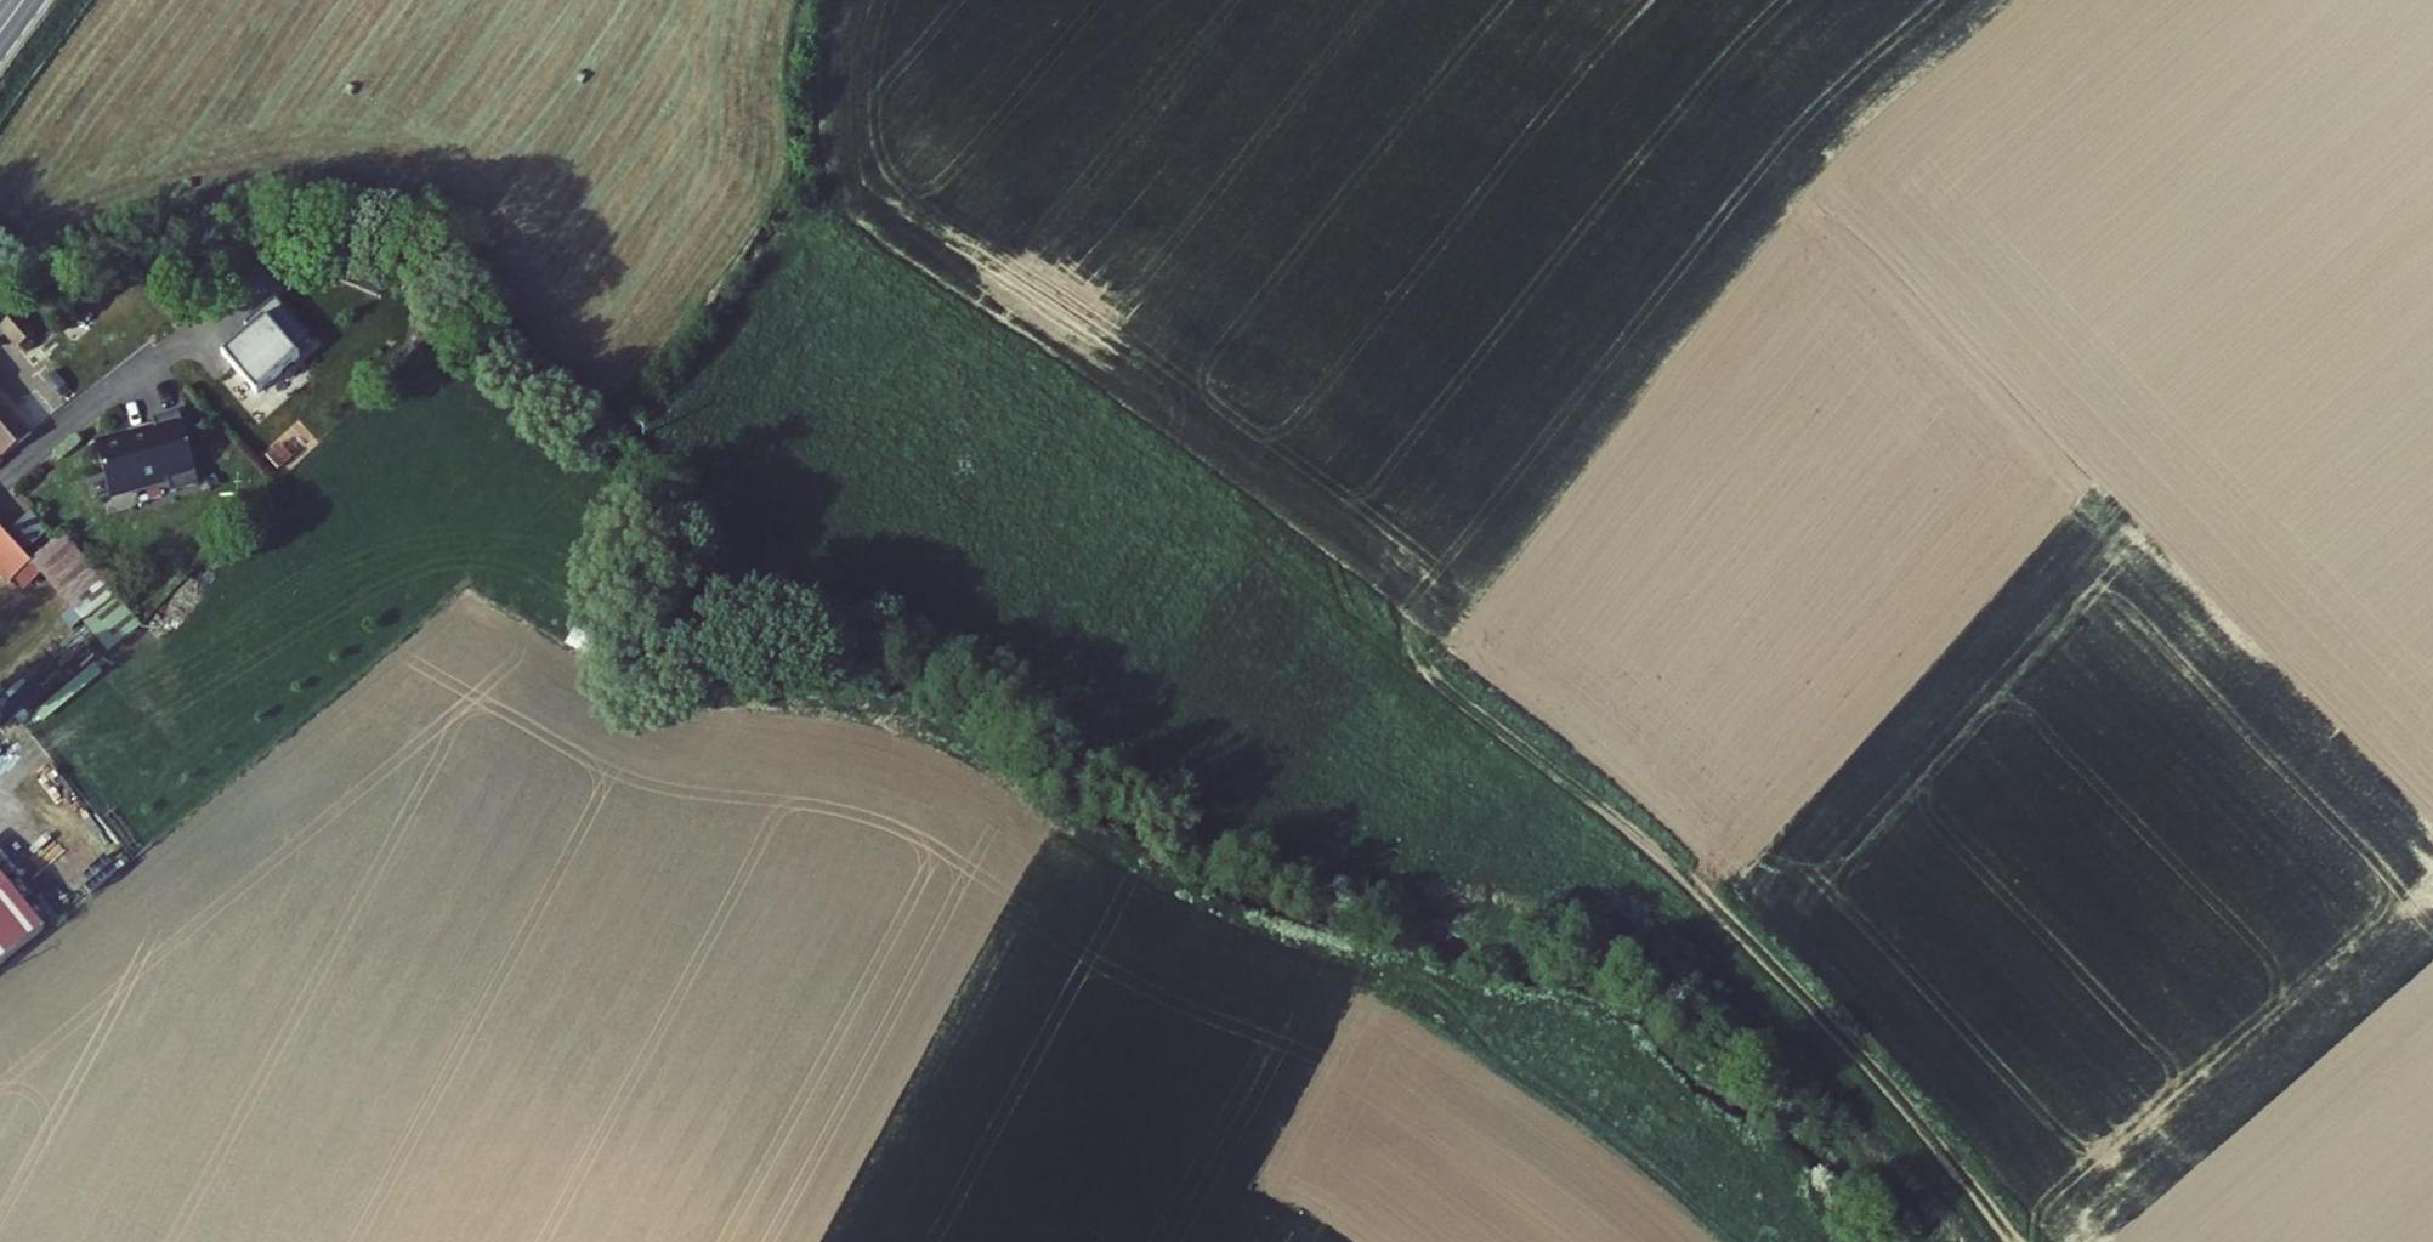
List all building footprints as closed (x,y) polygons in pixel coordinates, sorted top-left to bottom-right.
[(281,370),(296,359),(262,314),(231,338),(236,344),(207,366),(240,409),(284,374),(281,370)] [(0,324),(0,353),(3,356),(17,344),(0,324)] [(17,434),(0,413),(0,447),(17,434)] [(148,503),(178,496),(161,421),(134,428),(137,441),(111,447),(110,442),(76,450),(88,503),(145,490),(148,503)] [(32,508),(13,526),(31,546),(51,528),(32,508)] [(5,521),(0,525),(0,557),(2,560),(23,542),(5,521)] [(68,637),(104,607),(50,540),(12,572),(68,637)] [(9,568),(2,560),(0,557),(0,576),(9,568)] [(13,963),(39,942),(0,892),(0,946),(13,963)] [(13,963),(0,946),(0,973),(13,963)]
